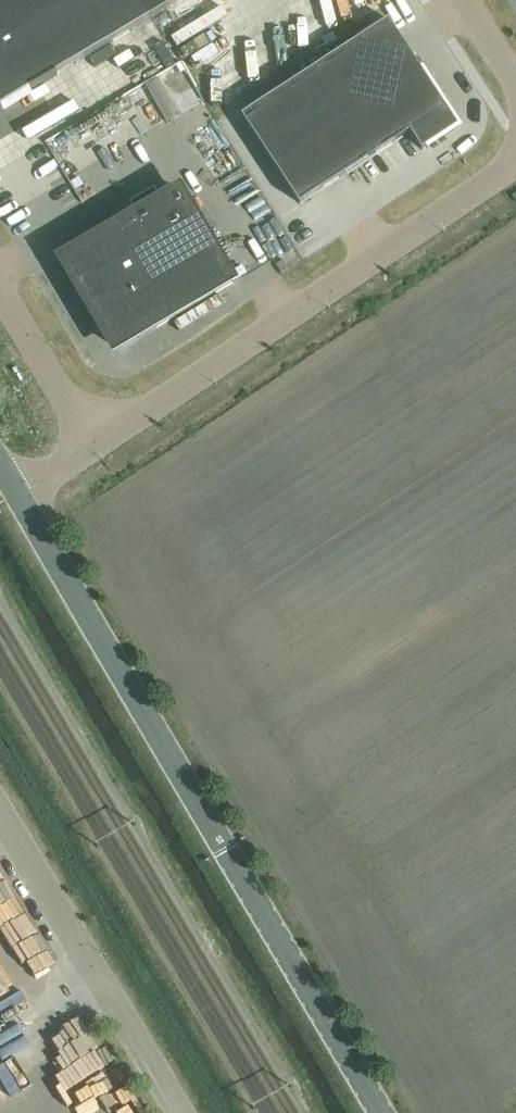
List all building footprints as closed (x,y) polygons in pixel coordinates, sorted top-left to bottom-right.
[(1,109),(31,91),(185,0),(0,0),(0,108),(1,109)] [(443,111),(448,108),(390,20),(243,116),(301,205),(411,132),(423,150),(455,129),(443,111)] [(234,284),(177,188),(63,255),(86,294),(90,292),(123,347),(157,327),(158,329),(234,284)]
